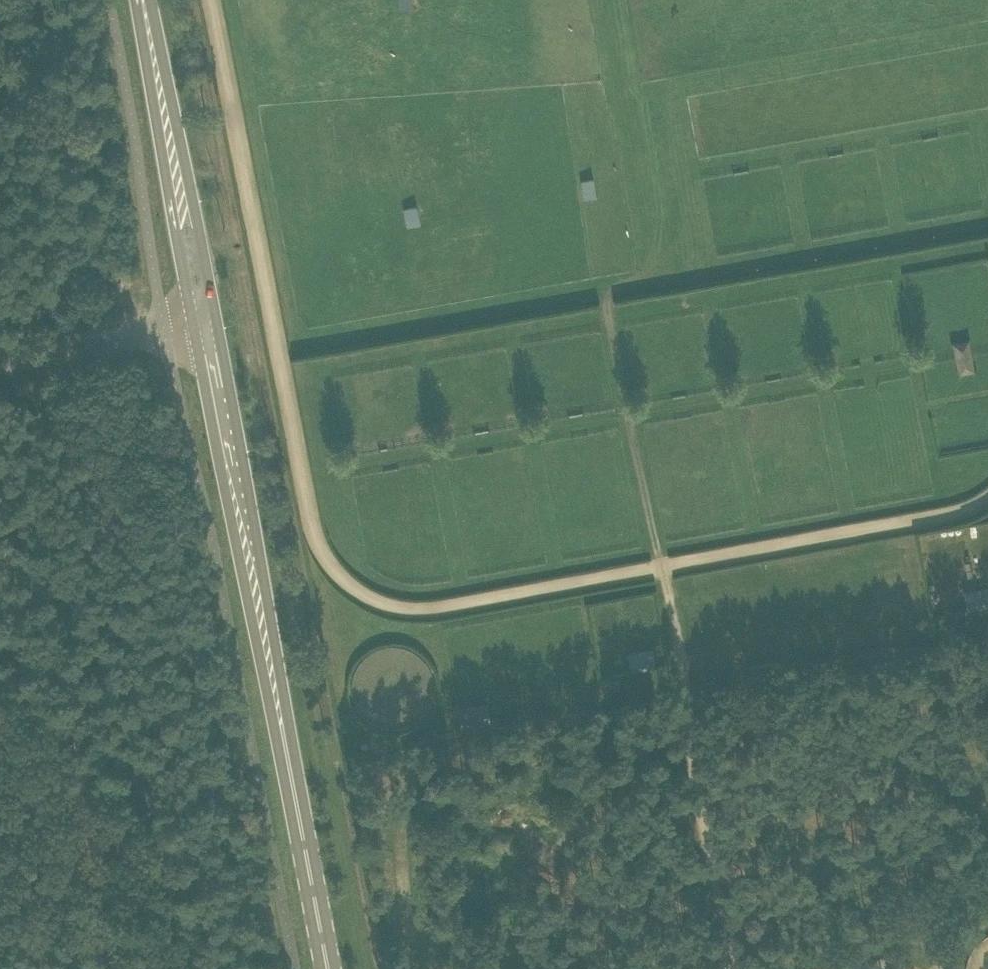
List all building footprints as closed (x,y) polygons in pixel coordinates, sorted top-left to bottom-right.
[(595,177),(582,179),(584,197),(597,195),(595,177)] [(405,208),(408,224),(420,222),(417,206),(405,208)]
